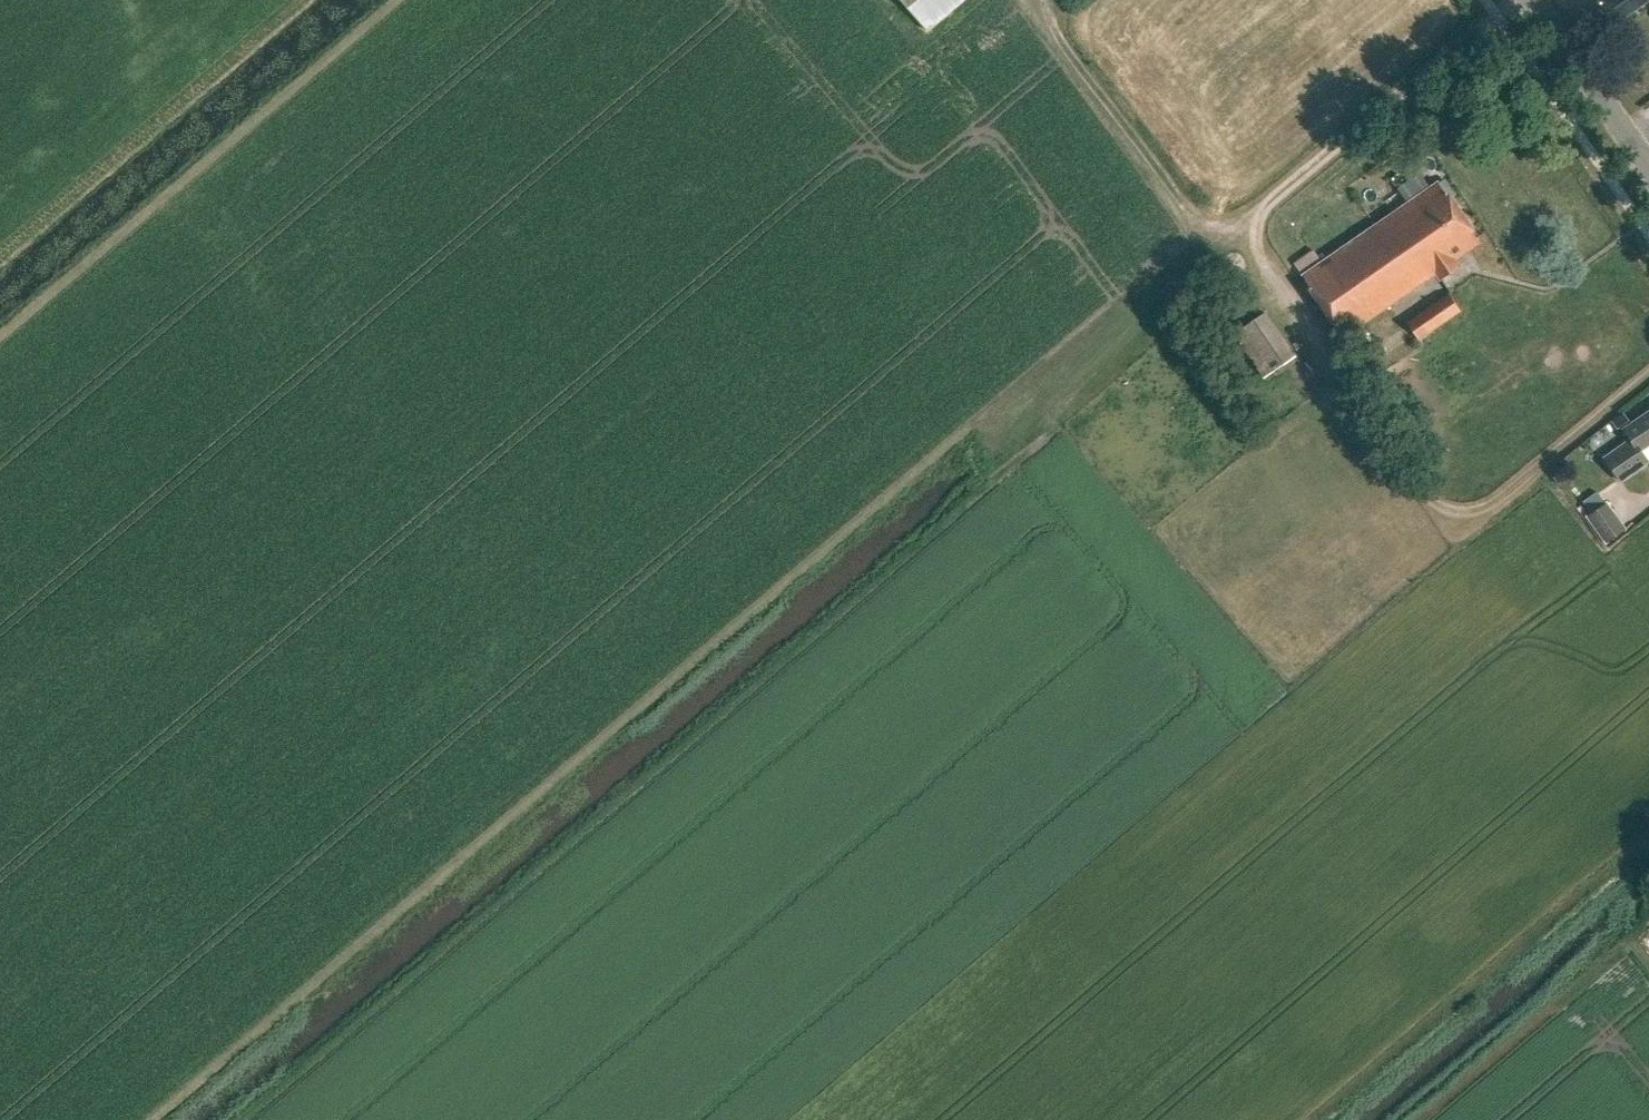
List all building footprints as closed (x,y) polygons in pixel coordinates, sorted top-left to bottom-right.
[(928,31),(965,0),(901,0),(928,31)] [(1591,6),(1607,30),(1648,1),(1648,0),(1600,0),(1591,6)] [(1303,275),(1345,336),(1437,272),(1441,279),(1460,266),(1453,257),(1478,240),(1438,182),(1303,275)] [(1449,294),(1407,323),(1418,339),(1460,310),(1449,294)] [(1294,357),(1264,313),(1233,334),(1263,378),(1294,357)] [(1631,439),(1605,457),(1621,481),(1648,461),(1641,450),(1648,444),(1648,412),(1624,429),(1631,439)] [(1623,413),(1616,418),(1623,427),(1630,422),(1623,413)] [(1610,499),(1589,514),(1609,542),(1630,528),(1610,499)]
